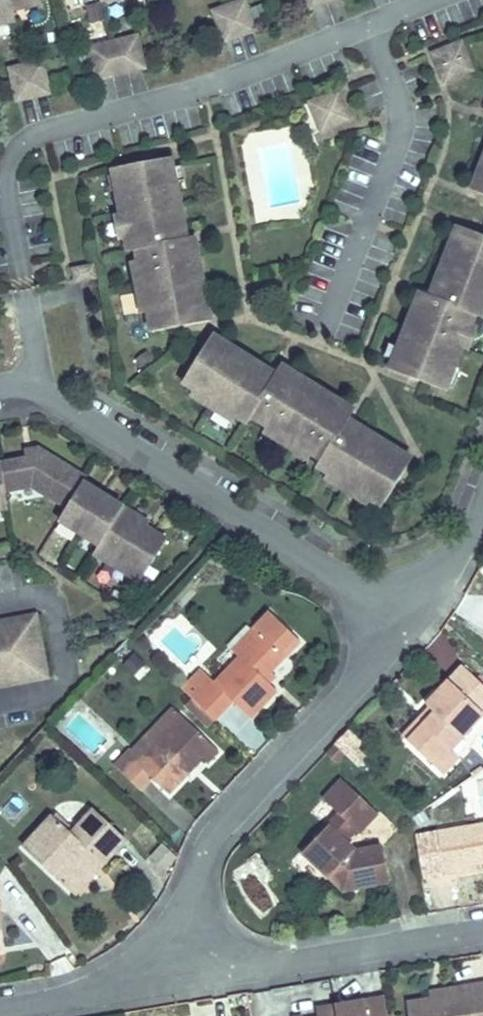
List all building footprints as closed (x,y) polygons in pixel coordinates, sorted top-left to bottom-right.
[(96,9),(103,40),(151,28),(144,0),(131,0),(96,9)] [(308,10),(333,0),(304,0),(308,10)] [(448,17),(460,45),(482,36),(482,28),(474,7),(448,17)] [(49,23),(17,31),(24,62),(56,55),(49,23)] [(84,46),(93,82),(145,68),(135,33),(84,46)] [(7,67),(16,103),(53,95),(44,58),(7,67)] [(186,118),(157,123),(159,131),(187,126),(186,118)] [(199,193),(187,126),(159,131),(157,123),(137,127),(141,150),(137,151),(142,177),(146,177),(150,197),(146,198),(148,213),(156,211),(159,224),(163,223),(171,269),(166,270),(170,291),(196,286),(194,279),(222,274),(209,204),(179,210),(178,203),(173,204),(172,198),(199,193)] [(135,179),(139,199),(146,198),(150,197),(146,177),(142,177),(135,179)] [(473,190),(470,197),(482,202),(482,195),(473,190)] [(200,199),(199,193),(172,198),(173,204),(178,203),(179,210),(209,204),(208,198),(200,199)] [(470,197),(446,254),(472,265),(469,271),(462,268),(459,274),(431,262),(405,326),(438,339),(435,346),(455,353),(463,334),(466,336),(476,310),(473,309),(480,290),(482,291),(482,202),(470,197)] [(472,265),(446,254),(444,260),(434,256),(431,262),(459,274),(462,268),(469,271),(472,265)] [(480,290),(473,309),(476,310),(482,313),(482,312),(482,291),(480,290)] [(269,357),(284,333),(232,300),(217,324),(211,320),(195,345),(207,353),(210,349),(242,370),(240,374),(252,382),(256,375),(273,386),(275,383),(323,413),(321,416),(332,423),(328,430),(340,437),(343,434),(382,459),(380,463),(392,471),(408,446),(402,442),(416,418),(364,385),(350,408),(344,405),(349,398),(343,395),(359,369),(301,333),(285,358),(279,354),(275,361),(269,357)] [(438,339),(405,326),(403,332),(435,346),(438,339)] [(463,334),(455,353),(459,354),(466,336),(463,334)] [(350,408),(364,385),(359,382),(365,373),(359,369),(343,395),(349,398),(344,405),(350,408)] [(273,386),(270,391),(318,422),(321,416),(323,413),(275,383),(273,386)] [(340,437),(336,443),(376,468),(380,463),(382,459),(343,434),(340,437)] [(10,511),(7,493),(34,488),(69,510),(61,523),(101,548),(96,556),(122,572),(128,561),(148,573),(170,538),(149,526),(151,524),(85,483),(88,479),(40,450),(35,459),(0,466),(0,513),(10,511)] [(128,561),(122,572),(142,584),(148,573),(128,561)] [(206,665),(233,689),(251,669),(271,687),(296,659),(286,649),(306,628),(276,599),(229,650),(224,645),(206,665)] [(0,624),(0,688),(50,678),(38,616),(0,624)] [(480,726),(472,718),(482,705),(482,643),(474,635),(439,675),(451,687),(427,714),(462,745),(480,726)] [(191,680),(147,729),(157,739),(201,690),(191,680)] [(157,739),(147,729),(132,746),(161,770),(174,755),(195,773),(216,752),(209,745),(221,732),(228,738),(240,724),(201,690),(157,739)] [(344,841),(350,835),(359,843),(371,842),(374,854),(401,850),(394,813),(375,816),(365,805),(373,796),(378,798),(395,780),(359,745),(340,765),(357,780),(320,819),(344,841)] [(88,860),(117,828),(126,835),(151,807),(119,777),(92,807),(74,791),(45,822),(64,839),(88,860)] [(476,847),(482,845),(482,791),(465,795),(476,847)] [(459,851),(476,847),(465,795),(449,799),(459,851)] [(24,919),(17,881),(24,880),(19,852),(0,856),(0,923),(24,919)] [(463,948),(464,957),(423,964),(430,1007),(482,998),(482,945),(463,948)] [(343,982),(296,990),(302,1015),(351,1015),(343,982)] [(380,1000),(365,1001),(366,1015),(381,1015),(380,1000)]
